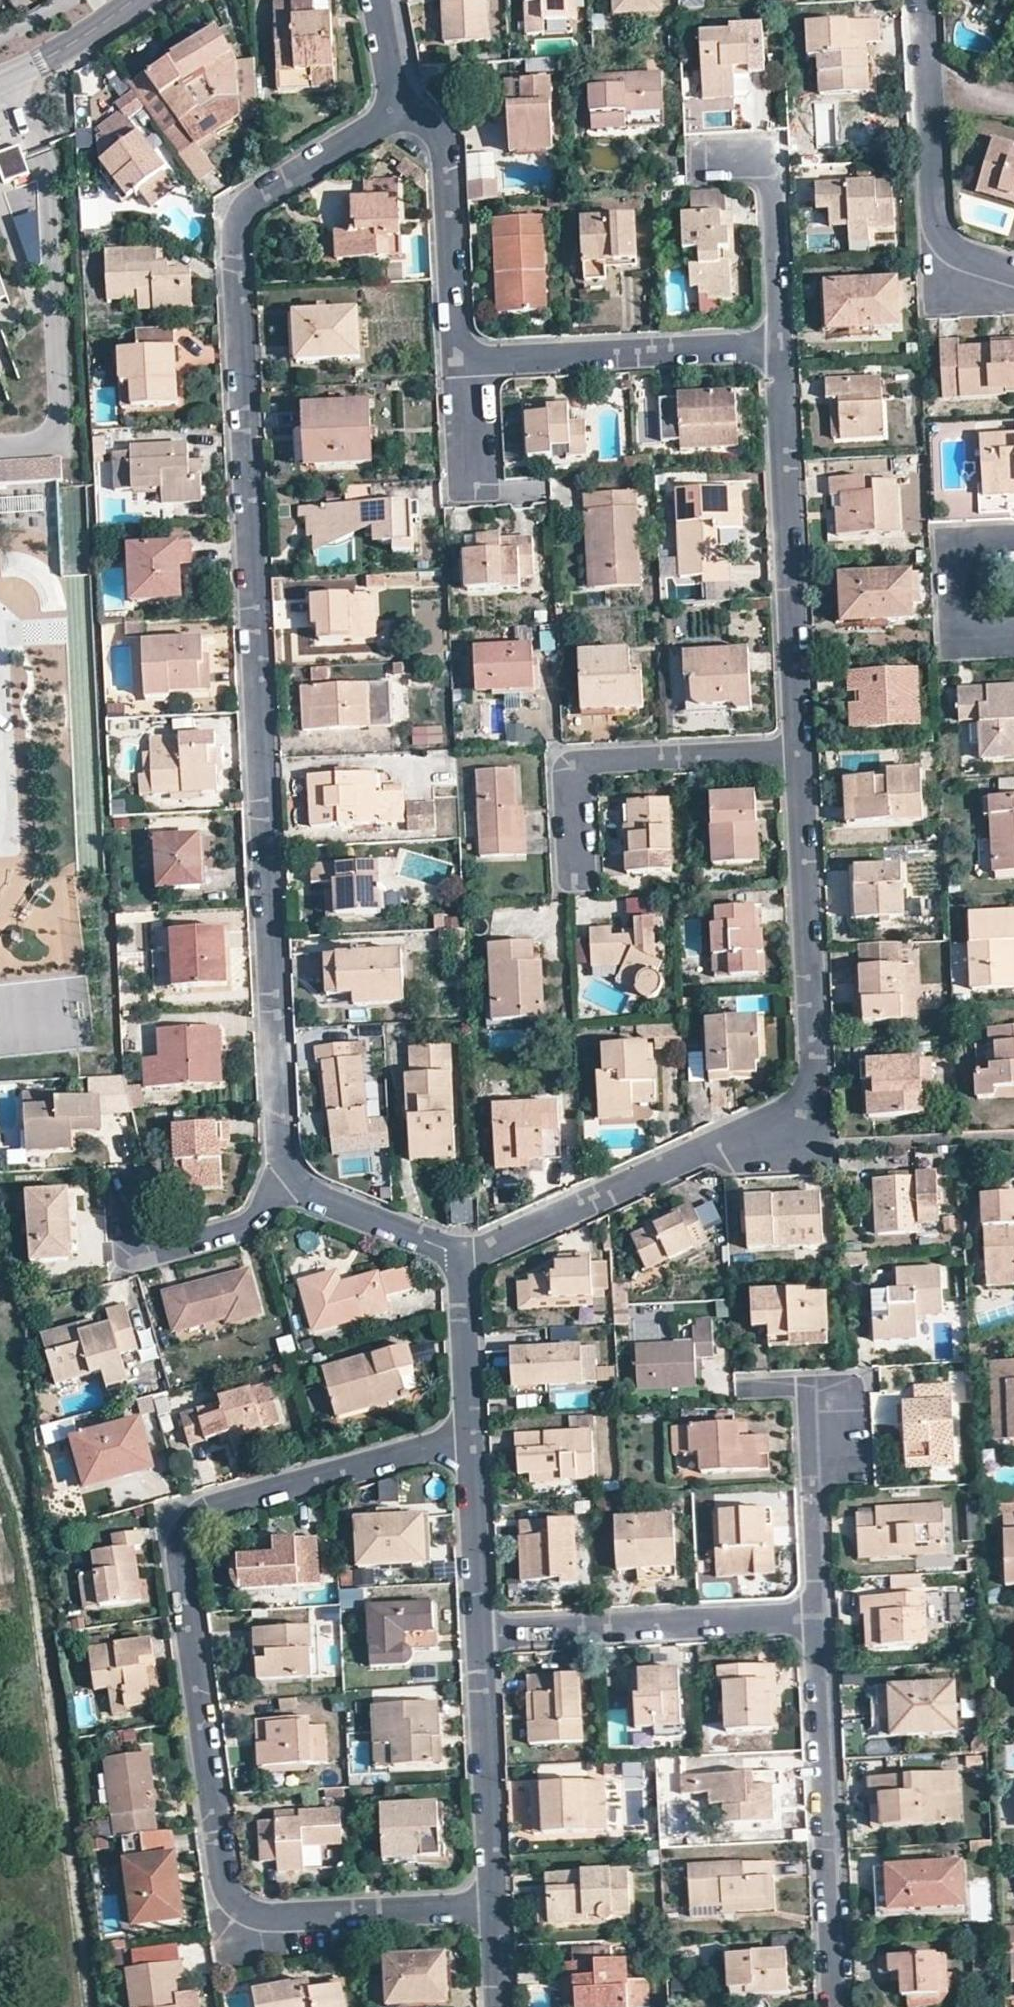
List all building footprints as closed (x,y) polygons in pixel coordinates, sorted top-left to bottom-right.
[(313,0),(277,0),(273,0),(277,75),(311,73),(312,90),(335,89),(331,16),(314,17),(313,0)] [(314,17),(331,16),(330,0),(313,0),(314,17)] [(484,0),(446,0),(446,3),(442,3),(444,43),(487,42),(484,0)] [(526,26),(543,25),(543,22),(542,12),(565,10),(565,0),(525,0),(526,26)] [(565,10),(542,12),(543,22),(572,20),(572,0),(565,0),(565,10)] [(658,0),(614,0),(615,13),(658,11),(658,0)] [(678,8),(703,8),(703,0),(678,0),(678,8)] [(878,21),(847,23),(806,25),(808,58),(818,58),(819,95),(858,92),(857,76),(867,76),(866,54),(857,55),(855,43),(865,42),(879,42),(878,21)] [(218,32),(213,25),(164,56),(169,64),(218,32)] [(740,69),(748,69),(749,75),(763,75),(761,25),(746,26),(730,27),(731,33),(699,35),(702,101),(733,99),(732,76),(732,69),(740,69)] [(169,64),(148,77),(129,91),(138,103),(157,89),(181,123),(197,110),(186,92),(204,80),(213,101),(237,100),(236,62),(218,32),(169,64)] [(866,54),(865,42),(855,43),(857,55),(866,54)] [(259,114),(256,60),(236,62),(237,100),(237,115),(259,114)] [(311,73),(277,75),(278,91),(312,90),(311,73)] [(660,74),(589,79),(591,129),(619,128),(626,127),(625,114),(661,112),(660,74)] [(867,92),(867,76),(857,76),(858,92),(867,92)] [(237,100),(213,101),(204,80),(186,92),(197,110),(181,123),(195,142),(237,115),(237,100)] [(505,83),(507,119),(509,152),(551,150),(547,81),(505,83)] [(492,120),(507,119),(505,83),(490,85),(492,120)] [(181,123),(157,89),(138,103),(177,155),(195,142),(181,123)] [(161,172),(164,170),(120,111),(98,128),(115,152),(99,162),(115,182),(127,199),(138,191),(151,209),(174,190),(161,172)] [(978,182),(1013,193),(1013,149),(1012,148),(1013,145),(991,138),(978,182)] [(3,182),(28,173),(17,145),(0,151),(0,174),(3,182)] [(494,154),(469,156),(472,200),(498,198),(494,154)] [(127,199),(115,182),(108,186),(121,202),(127,199)] [(364,183),(364,201),(398,199),(396,182),(364,183)] [(978,182),(975,193),(1013,205),(1013,193),(978,182)] [(815,198),(815,209),(828,209),(829,227),(848,227),(849,243),(868,242),(868,227),(893,226),(889,184),(814,187),(815,198)] [(398,199),(364,201),(351,202),(352,225),(356,224),(356,230),(343,230),(335,231),(337,261),(388,258),(387,240),(400,239),(398,199)] [(352,225),(351,202),(343,202),(343,230),(356,230),(356,224),(352,225)] [(730,299),(728,262),(720,263),(719,251),(733,250),(732,223),(732,214),(682,216),(684,252),(698,252),(698,265),(689,265),(691,289),(698,289),(699,296),(707,296),(707,301),(730,299)] [(492,220),(493,240),(495,281),(508,280),(509,314),(544,312),(540,237),(539,218),(492,220)] [(604,264),(635,262),(632,218),(582,221),(585,281),(604,279),(604,264)] [(400,257),(400,239),(387,240),(388,258),(400,257)] [(157,272),(157,263),(156,249),(105,251),(105,266),(106,293),(152,291),(153,310),(191,308),(189,270),(168,271),(157,272)] [(734,262),(733,250),(719,251),(720,263),(728,262),(734,262)] [(168,263),(157,263),(157,272),(168,271),(168,263)] [(9,300),(0,270),(0,303),(9,300)] [(497,314),(509,314),(508,280),(495,281),(497,314)] [(823,286),(826,321),(849,320),(849,329),(900,326),(896,282),(823,286)] [(152,291),(106,293),(107,301),(137,301),(138,311),(153,310),(152,291)] [(358,311),(292,314),(295,361),(360,358),(358,311)] [(826,331),(849,329),(849,320),(826,321),(826,331)] [(990,341),(990,349),(1013,348),(1013,339),(990,341)] [(961,398),(958,350),(958,342),(938,344),(942,399),(961,398)] [(990,349),(958,350),(961,398),(1005,396),(1005,389),(1013,388),(1013,348),(990,349)] [(118,352),(120,398),(140,396),(141,407),(178,405),(174,350),(118,352)] [(880,379),(865,380),(865,388),(880,388),(880,379)] [(829,398),(838,397),(840,438),(883,435),(880,388),(865,388),(865,380),(854,380),(825,381),(826,398),(829,398)] [(677,395),(677,398),(659,399),(661,441),(679,440),(680,450),(737,446),(733,392),(677,395)] [(140,396),(120,398),(121,408),(141,407),(140,396)] [(840,438),(838,397),(829,398),(831,438),(840,438)] [(302,407),(303,431),(313,430),(315,465),(372,462),(369,404),(302,407)] [(567,421),(566,413),(548,414),(548,421),(525,423),(527,457),(550,455),(550,447),(569,446),(569,456),(586,455),(585,421),(567,421)] [(548,421),(548,414),(524,415),(525,423),(548,421)] [(313,430),(303,431),(305,466),(315,465),(313,430)] [(979,437),(982,485),(1001,483),(1001,495),(1011,495),(1013,495),(1013,434),(979,437)] [(130,447),(130,452),(113,454),(115,491),(132,490),(133,492),(161,490),(162,505),(201,502),(199,478),(188,479),(188,462),(187,443),(130,447)] [(0,460),(0,482),(63,478),(62,456),(0,460)] [(201,461),(188,462),(188,479),(199,478),(202,478),(201,461)] [(841,495),(841,494),(864,493),(863,477),(829,479),(830,495),(841,495)] [(864,493),(841,494),(841,495),(841,509),(841,510),(842,518),(835,519),(836,535),(897,532),(895,480),(873,482),(873,492),(864,493)] [(1001,483),(982,485),(982,497),(1001,495),(1001,483)] [(716,530),(741,528),(738,489),(676,492),(679,576),(702,577),(701,566),(699,523),(716,522),(716,530)] [(583,511),(594,510),(598,587),(639,585),(634,508),(633,492),(583,495),(583,511)] [(411,502),(311,507),(312,524),(312,548),(318,548),(334,547),(352,540),(373,528),(372,536),(383,545),(393,544),(393,552),(414,551),(411,502)] [(311,507),(298,507),(299,525),(312,524),(311,507)] [(594,510),(583,511),(587,588),(598,587),(594,510)] [(842,518),(841,510),(834,510),(835,519),(842,518)] [(718,566),(716,530),(716,522),(699,523),(701,566),(718,566)] [(516,540),(517,550),(499,551),(499,540),(499,535),(476,536),(476,552),(464,553),(466,590),(519,587),(519,576),(532,575),(530,539),(516,540)] [(516,540),(499,540),(499,551),(517,550),(516,540)] [(169,566),(181,565),(192,564),(191,544),(129,548),(131,602),(171,600),(169,566)] [(182,599),(181,565),(169,566),(171,600),(182,599)] [(718,566),(701,566),(702,577),(702,583),(730,581),(729,565),(718,566)] [(840,578),(842,616),(863,614),(863,623),(914,619),(911,574),(840,578)] [(364,622),(363,594),(311,596),(312,625),(318,626),(319,641),(375,639),(375,621),(364,622)] [(374,594),(363,594),(364,622),(375,621),(374,594)] [(863,614),(842,616),(842,623),(863,623),(863,614)] [(169,696),(169,694),(211,691),(209,666),(203,666),(201,640),(143,643),(146,698),(169,696)] [(531,646),(474,649),(476,690),(533,687),(531,646)] [(628,651),(578,653),(581,712),(643,709),(640,671),(629,671),(628,651)] [(683,653),(684,678),(690,679),(691,696),(691,700),(692,702),(695,705),(699,706),(706,707),(731,705),(736,712),(751,711),(747,651),(683,653)] [(858,693),(859,705),(860,728),(917,725),(915,671),(847,675),(848,693),(858,693)] [(368,683),(314,686),(314,710),(307,711),(307,730),(371,727),(390,726),(389,682),(368,683)] [(314,710),(314,686),(300,686),(301,731),(307,730),(307,711),(314,710)] [(978,689),(979,722),(982,759),(1013,757),(1013,687),(978,689)] [(979,722),(978,689),(957,690),(959,723),(979,722)] [(860,728),(859,705),(848,705),(849,729),(860,728)] [(441,726),(411,727),(412,748),(442,746),(441,726)] [(213,734),(184,736),(185,748),(207,747),(214,747),(213,734)] [(150,750),(185,748),(184,736),(150,738),(150,750)] [(208,768),(207,747),(185,748),(150,750),(153,795),(217,792),(215,768),(208,768)] [(215,768),(214,747),(207,747),(208,768),(215,768)] [(524,836),(512,837),(511,808),(516,808),(514,770),(476,771),(479,838),(480,857),(526,855),(524,836)] [(873,778),(854,779),(855,792),(860,791),(860,803),(844,804),(845,824),(922,820),(919,773),(887,774),(888,783),(874,783),(873,778)] [(404,818),(402,792),(376,793),(375,775),(307,776),(310,826),(404,822),(404,818)] [(855,792),(854,779),(843,780),(844,804),(860,803),(860,791),(855,792)] [(402,785),(402,792),(404,818),(418,817),(417,785),(402,785)] [(748,819),(756,819),(755,794),(710,798),(714,866),(751,865),(748,819)] [(990,816),(993,874),(1013,872),(1013,799),(989,800),(990,816)] [(628,803),(630,855),(631,873),(672,871),(671,853),(668,800),(628,803)] [(982,817),(990,816),(989,800),(981,801),(982,817)] [(523,807),(516,808),(511,808),(512,837),(524,836),(523,807)] [(758,864),(756,819),(748,819),(751,865),(758,864)] [(197,836),(155,839),(159,887),(199,884),(197,836)] [(337,866),(312,867),(312,883),(333,882),(334,891),(335,915),(382,912),(378,864),(337,866)] [(856,920),(903,918),(899,868),(854,869),(856,920)] [(335,915),(334,891),(324,892),(325,915),(335,915)] [(755,933),(762,932),(760,908),(716,910),(717,925),(711,925),(714,957),(729,956),(731,977),(757,975),(755,933)] [(1013,942),(1013,913),(968,915),(971,988),(1013,986),(1013,959),(1013,942)] [(635,921),(636,935),(611,936),(610,928),(589,929),(591,968),(622,967),(615,981),(634,993),(637,995),(639,996),(642,998),(645,998),(648,999),(653,999),(653,997),(656,995),(657,994),(659,993),(660,990),(660,987),(660,983),(659,978),(657,975),(661,964),(656,960),(655,951),(653,920),(635,921)] [(223,929),(171,932),(174,987),(226,985),(223,929)] [(764,975),(762,932),(755,933),(757,975),(764,975)] [(577,961),(589,961),(588,933),(576,933),(577,961)] [(532,944),(489,946),(493,1021),(543,1020),(541,964),(533,965),(532,944)] [(338,997),(353,996),(362,995),(362,1005),(403,1004),(401,952),(336,955),(338,997)] [(336,955),(324,955),(326,997),(338,997),(336,955)] [(913,966),(898,967),(902,1020),(916,1019),(913,966)] [(861,969),(862,989),(872,988),(873,1021),(902,1020),(898,967),(861,969)] [(872,988),(862,989),(863,1022),(873,1021),(872,988)] [(362,995),(353,996),(353,1006),(362,1005),(362,995)] [(707,1022),(709,1075),(728,1075),(728,1076),(755,1074),(755,1065),(759,1064),(757,1020),(707,1022)] [(158,1031),(159,1059),(142,1060),(145,1088),(161,1087),(212,1084),(209,1028),(158,1031)] [(218,1028),(209,1028),(212,1084),(221,1084),(218,1028)] [(988,1030),(988,1046),(995,1046),(995,1067),(988,1067),(989,1074),(974,1075),(976,1099),(993,1098),(993,1089),(1013,1089),(1013,1029),(988,1030)] [(316,1062),(322,1062),(330,1137),(369,1134),(361,1056),(366,1056),(364,1041),(314,1048),(316,1062)] [(599,1120),(632,1118),(632,1104),(655,1103),(653,1065),(648,1065),(647,1045),(603,1047),(604,1073),(596,1074),(599,1120)] [(449,1047),(409,1049),(410,1076),(406,1076),(410,1149),(454,1148),(449,1047)] [(929,1061),(891,1063),(892,1080),(872,1080),(873,1094),(866,1094),(868,1117),(921,1114),(921,1094),(930,1094),(929,1061)] [(892,1080),(891,1063),(866,1063),(867,1080),(872,1080),(892,1080)] [(130,1109),(123,1077),(90,1079),(91,1098),(100,1098),(101,1115),(132,1114),(130,1109)] [(993,1089),(993,1098),(1013,1097),(1013,1089),(993,1089)] [(54,1092),(23,1093),(24,1108),(55,1106),(55,1100),(54,1092)] [(93,1121),(91,1098),(55,1100),(55,1106),(24,1108),(26,1151),(73,1150),(72,1134),(71,1122),(93,1121)] [(100,1098),(91,1098),(93,1121),(71,1122),(72,1134),(101,1131),(101,1115),(100,1098)] [(557,1104),(492,1108),(496,1169),(520,1168),(520,1163),(545,1161),(545,1159),(561,1158),(559,1132),(557,1104)] [(229,1124),(172,1128),(174,1162),(182,1162),(183,1180),(221,1179),(219,1150),(219,1142),(226,1141),(230,1141),(229,1124)] [(369,1134),(330,1137),(332,1148),(370,1144),(369,1134)] [(227,1149),(226,1141),(219,1142),(219,1150),(227,1149)] [(454,1148),(410,1149),(410,1160),(455,1159),(454,1148)] [(182,1162),(174,1162),(175,1190),(221,1188),(221,1179),(183,1180),(182,1162)] [(915,1177),(875,1179),(878,1234),(920,1232),(920,1224),(938,1222),(934,1171),(915,1172),(915,1177)] [(1008,1187),(996,1187),(996,1196),(1008,1195),(1008,1187)] [(69,1190),(25,1193),(30,1262),(74,1259),(69,1190)] [(788,1248),(821,1246),(819,1194),(745,1197),(748,1250),(788,1248)] [(1008,1195),(996,1196),(981,1196),(985,1275),(1013,1273),(1013,1195),(1008,1195)] [(472,1200),(452,1201),(453,1225),(472,1223),(472,1200)] [(675,1209),(678,1214),(694,1248),(708,1242),(690,1202),(675,1209)] [(648,1228),(678,1214),(675,1209),(646,1222),(648,1228)] [(678,1214),(648,1228),(630,1236),(646,1271),(694,1248),(678,1214)] [(865,1265),(864,1252),(842,1253),(842,1266),(843,1266),(865,1265)] [(589,1254),(574,1254),(574,1263),(557,1263),(557,1274),(527,1276),(528,1281),(529,1301),(592,1299),(589,1261),(589,1254)] [(574,1263),(574,1254),(556,1254),(557,1263),(574,1263)] [(608,1298),(607,1260),(589,1261),(592,1299),(608,1298)] [(896,1269),(897,1290),(872,1291),(874,1340),(890,1339),(915,1338),(915,1316),(942,1315),(939,1267),(896,1269)] [(392,1271),(374,1276),(342,1284),(338,1272),(300,1283),(314,1330),(385,1310),(381,1295),(384,1294),(385,1298),(412,1291),(407,1269),(393,1273),(392,1271)] [(247,1272),(165,1293),(175,1332),(224,1319),(225,1323),(259,1314),(247,1272)] [(985,1275),(985,1286),(1013,1284),(1013,1273),(985,1275)] [(529,1301),(528,1281),(516,1282),(518,1310),(592,1307),(592,1299),(529,1301)] [(767,1327),(768,1337),(805,1335),(825,1334),(823,1294),(805,1294),(806,1289),(750,1294),(751,1327),(767,1327)] [(105,1311),(110,1326),(118,1354),(137,1349),(124,1305),(105,1311)] [(92,1320),(75,1325),(78,1335),(94,1330),(92,1320)] [(691,1321),(692,1345),(693,1359),(701,1358),(713,1358),(711,1320),(691,1321)] [(110,1326),(94,1330),(78,1335),(75,1325),(50,1333),(56,1351),(46,1355),(55,1384),(75,1379),(100,1372),(106,1387),(125,1381),(118,1354),(110,1326)] [(56,1351),(50,1333),(40,1336),(46,1355),(56,1351)] [(805,1335),(768,1337),(768,1347),(825,1344),(825,1334),(805,1335)] [(693,1359),(692,1345),(638,1347),(641,1391),(695,1388),(694,1380),(694,1371),(693,1359)] [(407,1346),(372,1356),(378,1377),(398,1371),(413,1366),(407,1346)] [(511,1386),(594,1384),(592,1348),(510,1350),(511,1386)] [(124,1354),(127,1380),(142,1378),(139,1352),(124,1354)] [(378,1377),(372,1356),(322,1370),(336,1418),(405,1397),(398,1371),(378,1377)] [(701,1358),(693,1359),(694,1371),(702,1371),(701,1358)] [(993,1414),(1008,1414),(1008,1437),(1013,1437),(1013,1359),(992,1359),(993,1414)] [(79,1392),(75,1379),(55,1384),(59,1397),(79,1392)] [(222,1410),(200,1417),(206,1441),(219,1437),(228,1434),(230,1441),(232,1446),(264,1437),(262,1428),(279,1423),(268,1384),(219,1398),(220,1403),(222,1410)] [(914,1402),(949,1400),(948,1385),(913,1386),(914,1402)] [(953,1457),(949,1400),(914,1402),(902,1403),(903,1420),(905,1459),(953,1457)] [(220,1403),(198,1409),(200,1417),(222,1410),(220,1403)] [(200,1417),(198,1409),(180,1414),(190,1445),(206,1441),(200,1417)] [(1008,1414),(993,1414),(993,1437),(1008,1437),(1008,1414)] [(71,1439),(82,1478),(113,1470),(115,1478),(152,1468),(139,1421),(71,1439)] [(746,1424),(738,1425),(739,1438),(747,1438),(746,1424)] [(738,1425),(682,1427),(683,1455),(700,1454),(701,1473),(768,1469),(766,1446),(766,1437),(747,1438),(739,1438),(738,1425)] [(683,1455),(682,1427),(672,1427),(673,1455),(683,1455)] [(544,1449),(518,1449),(519,1473),(530,1473),(561,1470),(561,1480),(593,1478),(590,1431),(543,1434),(544,1449)] [(228,1434),(219,1437),(221,1443),(230,1441),(228,1434)] [(515,1449),(518,1449),(544,1449),(543,1434),(515,1434),(515,1449)] [(953,1457),(905,1459),(905,1460),(905,1468),(954,1466),(953,1457)] [(113,1470),(82,1478),(85,1487),(115,1478),(113,1470)] [(561,1470),(530,1473),(530,1481),(561,1480),(561,1470)] [(997,1496),(998,1514),(1002,1514),(1004,1541),(1005,1586),(1013,1586),(1013,1495),(997,1496)] [(968,1540),(984,1539),(982,1500),(966,1501),(968,1540)] [(855,1519),(856,1528),(865,1528),(867,1557),(924,1554),(923,1545),(943,1544),(941,1505),(874,1509),(874,1514),(855,1514),(855,1519)] [(772,1567),(772,1547),(765,1547),(764,1536),(764,1527),(771,1527),(770,1511),(714,1514),(716,1578),(757,1575),(756,1567),(772,1567)] [(423,1516),(403,1517),(403,1524),(423,1523),(423,1516)] [(403,1524),(403,1517),(355,1520),(358,1568),(426,1564),(423,1523),(403,1524)] [(617,1571),(638,1570),(637,1558),(675,1557),(673,1517),(615,1520),(617,1571)] [(548,1536),(526,1537),(527,1581),(548,1580),(560,1580),(560,1586),(577,1585),(573,1520),(547,1521),(548,1536)] [(519,1538),(526,1537),(548,1536),(547,1521),(519,1523),(519,1538)] [(772,1546),(771,1527),(764,1527),(764,1536),(765,1547),(772,1547),(772,1546)] [(865,1528),(856,1528),(857,1557),(867,1557),(865,1528)] [(96,1534),(99,1551),(132,1546),(130,1529),(96,1534)] [(526,1537),(519,1538),(520,1581),(527,1581),(526,1537)] [(316,1539),(272,1542),(273,1555),(254,1557),(238,1557),(236,1562),(235,1566),(234,1571),(234,1575),(235,1580),(237,1586),(238,1591),(319,1585),(316,1539)] [(273,1555),(272,1542),(254,1542),(254,1557),(273,1555)] [(944,1552),(943,1544),(923,1545),(924,1554),(944,1552)] [(132,1546),(99,1551),(90,1552),(93,1573),(98,1606),(140,1600),(132,1546)] [(675,1567),(675,1557),(637,1558),(638,1570),(675,1567)] [(773,1574),(772,1567),(756,1567),(757,1575),(773,1574)] [(98,1606),(93,1573),(77,1575),(82,1608),(98,1606)] [(888,1613),(879,1613),(879,1625),(872,1625),(872,1647),(926,1644),(923,1594),(888,1597),(888,1613)] [(863,1614),(879,1613),(888,1613),(888,1597),(858,1598),(859,1614),(863,1614)] [(431,1605),(367,1608),(370,1668),(401,1666),(404,1666),(408,1664),(411,1661),(412,1656),(412,1652),(409,1649),(405,1647),(404,1635),(432,1632),(431,1605)] [(879,1613),(863,1614),(864,1647),(872,1647),(872,1625),(879,1625),(879,1613)] [(310,1629),(264,1631),(266,1661),(255,1661),(256,1681),(311,1678),(309,1650),(312,1650),(310,1629)] [(266,1661),(264,1631),(253,1631),(255,1661),(266,1661)] [(150,1641),(110,1646),(109,1636),(87,1639),(94,1689),(107,1687),(108,1695),(123,1693),(125,1707),(150,1704),(144,1667),(140,1668),(139,1658),(152,1657),(150,1641)] [(153,1666),(152,1657),(139,1658),(140,1668),(144,1667),(153,1666)] [(726,1684),(765,1683),(774,1682),(773,1665),(719,1668),(719,1684),(726,1684)] [(638,1671),(639,1695),(640,1721),(679,1719),(677,1669),(638,1671)] [(527,1693),(535,1692),(555,1692),(553,1675),(527,1676),(527,1693)] [(555,1692),(535,1692),(536,1722),(528,1722),(529,1743),(582,1741),(579,1675),(553,1675),(555,1692)] [(774,1682),(765,1683),(770,1695),(772,1729),(776,1729),(774,1682)] [(765,1683),(726,1684),(727,1731),(772,1729),(770,1695),(765,1683)] [(954,1684),(887,1688),(889,1736),(956,1734),(954,1684)] [(535,1692),(527,1693),(528,1722),(536,1722),(535,1692)] [(108,1695),(110,1715),(126,1713),(125,1707),(123,1693),(108,1695)] [(640,1721),(639,1695),(633,1695),(635,1729),(679,1728),(679,1719),(640,1721)] [(371,1708),(373,1745),(391,1745),(392,1766),(432,1764),(431,1738),(439,1738),(437,1704),(371,1708)] [(312,1765),(310,1728),(309,1718),(266,1721),(267,1744),(258,1745),(260,1768),(312,1765)] [(267,1744),(266,1721),(254,1721),(256,1745),(258,1745),(267,1744)] [(705,1748),(725,1748),(725,1724),(705,1724),(705,1748)] [(324,1727),(310,1728),(312,1765),(327,1764),(324,1727)] [(441,1764),(439,1738),(431,1738),(432,1764),(441,1764)] [(391,1745),(373,1745),(374,1767),(392,1766),(391,1745)] [(152,1782),(146,1782),(144,1770),(151,1769),(148,1754),(103,1760),(106,1788),(110,1813),(113,1839),(159,1832),(156,1806),(152,1782)] [(980,1756),(965,1757),(966,1766),(981,1765),(980,1756)] [(614,1777),(613,1759),(604,1759),(604,1777),(609,1777),(614,1777)] [(152,1782),(151,1769),(144,1770),(146,1782),(152,1782)] [(780,1772),(752,1773),(753,1788),(763,1787),(764,1787),(780,1786),(780,1772)] [(752,1788),(753,1788),(752,1773),(681,1777),(682,1794),(708,1793),(708,1805),(722,1804),(724,1823),(773,1821),(773,1803),(764,1804),(754,1805),(752,1788)] [(867,1779),(868,1795),(879,1795),(879,1806),(881,1827),(948,1823),(946,1793),(958,1793),(957,1773),(867,1779)] [(529,1785),(530,1805),(540,1805),(541,1833),(607,1830),(605,1782),(529,1785)] [(764,1804),(764,1787),(763,1787),(753,1788),(752,1788),(754,1805),(764,1804)] [(110,1813),(106,1788),(96,1789),(100,1814),(110,1813)] [(959,1822),(958,1793),(946,1793),(948,1823),(959,1822)] [(879,1795),(868,1795),(868,1806),(879,1806),(879,1795)] [(439,1856),(436,1804),(380,1807),(383,1861),(421,1860),(421,1856),(439,1856)] [(436,1804),(439,1856),(446,1856),(443,1804),(436,1804)] [(540,1805),(530,1805),(531,1833),(541,1833),(540,1805)] [(299,1819),(275,1821),(276,1862),(277,1871),(303,1870),(302,1848),(340,1846),(338,1809),(297,1811),(299,1819)] [(275,1821),(299,1819),(297,1811),(274,1812),(275,1821)] [(275,1821),(257,1822),(260,1862),(276,1862),(275,1821)] [(134,1924),(172,1918),(166,1872),(175,1872),(173,1857),(125,1863),(134,1924)] [(689,1864),(692,1906),(725,1904),(725,1902),(767,1898),(766,1877),(775,1876),(774,1860),(689,1864)] [(960,1862),(883,1867),(886,1909),(962,1906),(960,1862)] [(886,1909),(883,1867),(873,1867),(876,1910),(886,1909)] [(580,1886),(546,1888),(547,1897),(548,1923),(582,1922),(582,1918),(582,1912),(598,1910),(598,1913),(598,1915),(599,1917),(600,1919),(601,1920),(604,1921),(607,1921),(609,1921),(611,1920),(612,1917),(613,1915),(629,1914),(627,1869),(579,1873),(580,1886)] [(181,1917),(175,1872),(166,1872),(172,1918),(181,1917)] [(546,1875),(546,1888),(580,1886),(579,1873),(546,1875)] [(725,1904),(692,1906),(693,1915),(777,1911),(775,1876),(766,1877),(767,1898),(725,1902),(725,1904)] [(548,1923),(547,1897),(538,1898),(540,1923),(548,1923)] [(582,1918),(599,1917),(598,1915),(598,1913),(598,1910),(582,1912),(582,1918)] [(1006,1925),(1007,1951),(1013,1950),(1013,1925),(1006,1925)] [(660,1941),(642,1942),(642,1950),(660,1950),(660,1941)] [(588,1962),(594,1961),(624,1960),(626,2006),(635,2006),(641,2006),(640,1983),(634,1983),(631,1951),(587,1953),(588,1962)] [(727,1955),(728,1988),(744,1988),(745,1993),(786,1991),(784,1952),(727,1955)] [(444,1953),(385,1956),(388,2005),(446,2001),(444,1953)] [(876,1973),(889,1972),(899,1971),(899,1982),(900,1995),(937,1993),(935,1954),(876,1958),(876,1973)] [(945,1954),(935,1954),(937,1993),(947,1993),(945,1954)] [(574,1977),(576,2006),(626,2006),(624,1960),(594,1961),(595,1975),(574,1977)] [(594,1961),(588,1962),(564,1964),(564,1977),(574,1977),(595,1975),(594,1961)] [(132,2006),(178,2006),(174,1979),(185,1978),(181,1962),(126,1969),(132,2006)] [(899,1971),(889,1972),(889,1982),(899,1982),(899,1971)] [(574,1977),(564,1977),(559,1977),(561,2006),(576,2006),(574,1977)] [(339,1986),(309,1990),(308,1982),(292,1984),(291,1982),(254,1990),(257,2006),(344,2006),(339,1986)] [(728,1988),(728,1989),(729,1998),(745,1997),(745,1993),(744,1988),(728,1988)]
